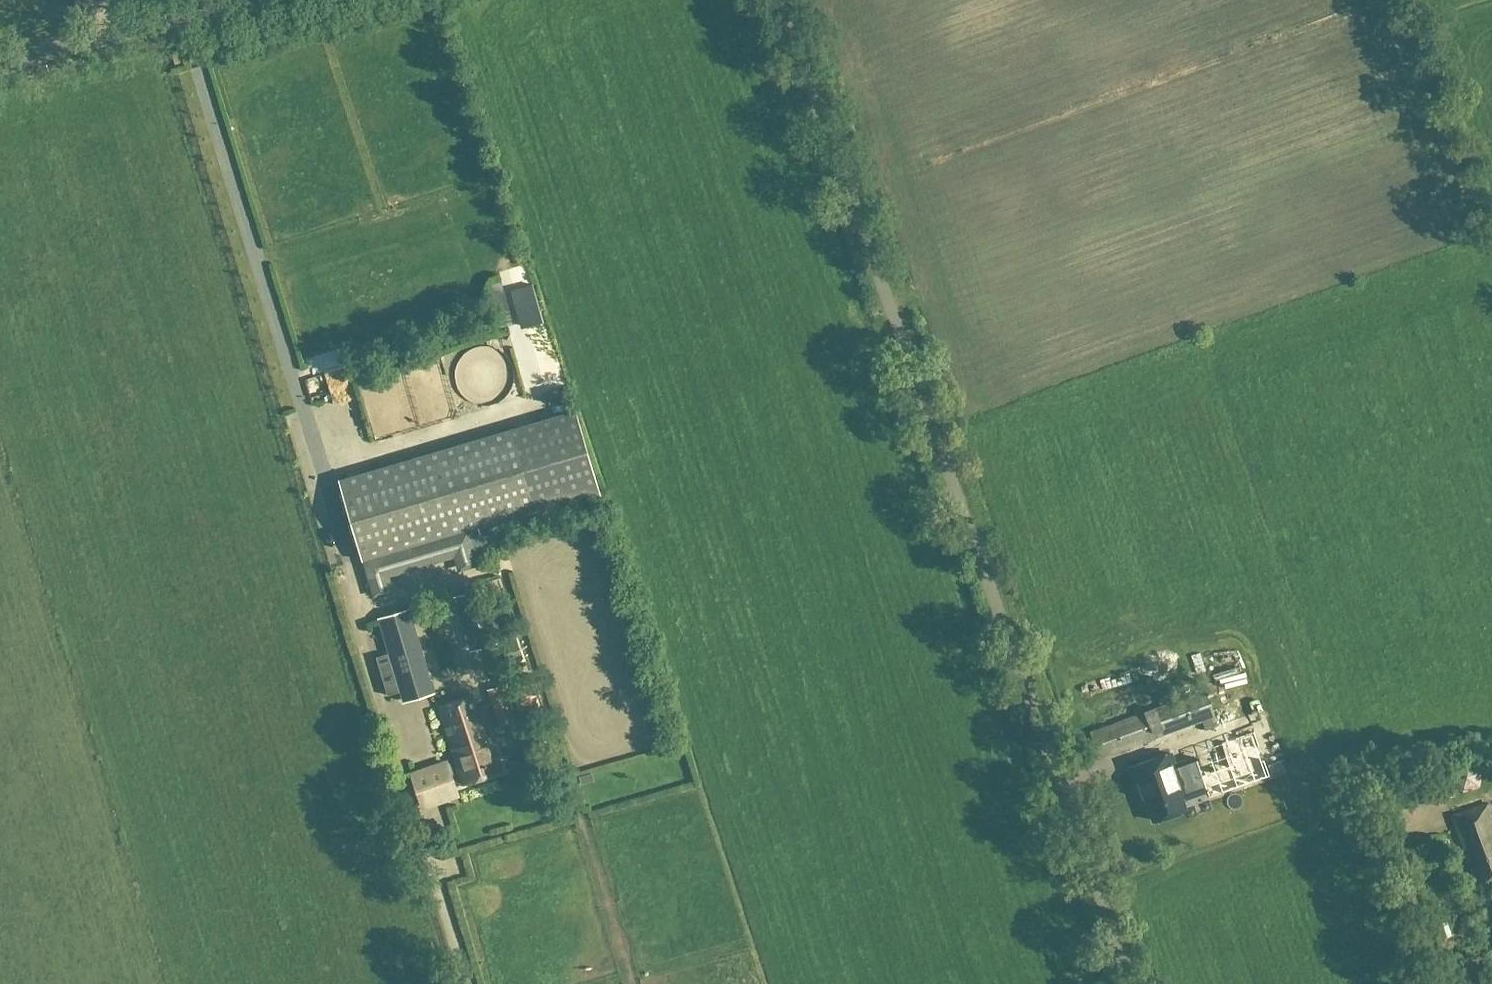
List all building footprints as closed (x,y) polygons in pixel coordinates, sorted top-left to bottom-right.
[(512,310),(536,302),(531,283),(506,290),(512,310)] [(347,368),(341,349),(309,359),(314,377),(347,368)] [(597,492),(573,410),(337,480),(361,562),(481,526),(535,510),(597,492)] [(489,556),(481,526),(361,562),(372,596),(386,592),(382,579),(386,571),(451,552),(458,556),(462,569),(476,565),(474,560),(489,556)] [(481,591),(458,598),(471,644),(494,637),(492,629),(504,625),(507,636),(514,634),(498,581),(487,584),(488,588),(486,588),(492,609),(486,610),(481,591)] [(407,613),(379,621),(400,692),(429,683),(407,613)] [(499,684),(485,693),(507,730),(522,721),(499,684)] [(1203,690),(1087,732),(1096,758),(1212,717),(1203,690)] [(452,749),(451,750),(462,785),(500,772),(489,738),(488,738),(473,695),(438,706),(452,749)] [(1169,754),(1129,768),(1140,798),(1143,797),(1152,821),(1184,810),(1175,786),(1200,777),(1207,798),(1269,776),(1263,759),(1260,760),(1256,749),(1259,748),(1253,731),(1219,743),(1193,753),(1195,758),(1173,766),(1169,754)] [(1479,787),(1482,770),(1467,758),(1450,763),(1447,782),(1459,793),(1479,787)] [(455,794),(453,788),(456,787),(454,782),(452,783),(445,763),(411,775),(422,808),(457,796),(456,794),(455,794)] [(1437,803),(1452,798),(1448,789),(1433,794),(1437,803)] [(1450,819),(1475,884),(1491,877),(1491,823),(1485,806),(1450,819)]
